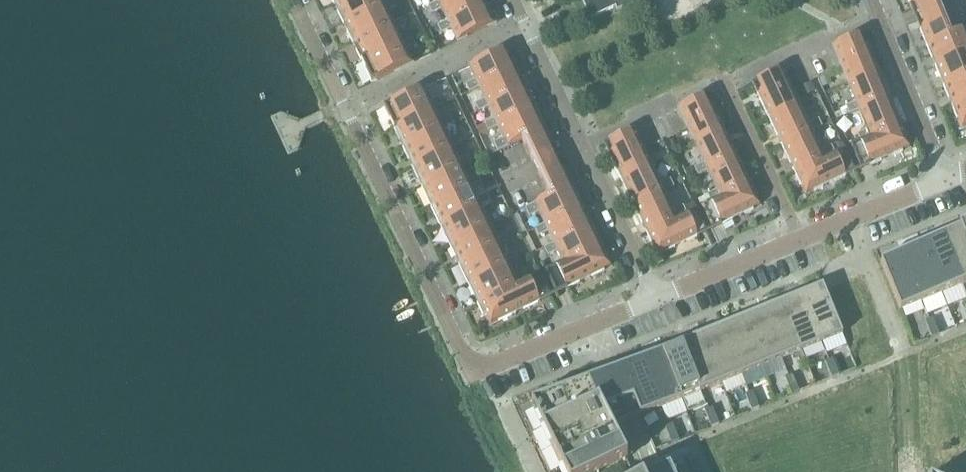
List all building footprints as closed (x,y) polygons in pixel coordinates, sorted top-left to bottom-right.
[(343,23),(383,4),(381,0),(342,0),(334,4),(343,23)] [(352,43),(392,24),(387,12),(397,7),(394,0),(392,0),(383,4),(343,23),(352,43)] [(448,21),(486,3),(485,0),(442,0),(439,1),(428,7),(432,14),(443,9),(448,21)] [(591,19),(616,7),(617,11),(640,0),(582,0),(591,19)] [(937,0),(907,0),(913,14),(914,17),(940,6),(939,4),(937,0)] [(486,3),(448,21),(438,26),(441,34),(452,29),(458,41),(496,23),(486,3)] [(914,17),(917,23),(927,46),(952,36),(952,35),(940,6),(914,17)] [(352,43),(362,62),(401,43),(396,32),(407,26),(403,19),(392,24),(352,43)] [(935,66),(965,54),(965,31),(965,29),(952,35),(952,36),(927,46),(935,66)] [(834,46),(849,83),(879,70),(864,34),(834,46)] [(412,38),(401,43),(362,62),(371,83),(411,64),(405,51),(416,46),(412,38)] [(469,93),(480,87),(518,69),(508,49),(471,67),(476,79),(466,85),(469,93)] [(965,77),(965,54),(935,66),(944,86),(965,77)] [(479,112),(490,107),(528,89),(518,69),(480,87),(486,99),(475,104),(479,112)] [(752,84),(769,120),(799,105),(782,70),(752,84)] [(849,115),(860,110),(890,98),(879,70),(849,83),(857,102),(846,107),(849,115)] [(952,106),(965,100),(965,77),(944,86),(952,106)] [(488,132),(499,126),(537,108),(528,89),(490,107),(495,118),(484,124),(488,132)] [(394,129),(433,110),(444,105),(440,97),(430,102),(424,90),(384,109),(394,129)] [(679,109),(696,144),(726,130),(709,94),(679,109)] [(857,134),(860,142),(861,142),(902,125),(890,98),(860,110),(868,130),(857,134)] [(952,106),(957,118),(959,118),(963,127),(965,125),(965,100),(952,106)] [(782,146),(812,132),(822,127),(819,119),(808,124),(799,105),(769,120),(782,146)] [(498,152),(522,140),(546,128),(537,108),(499,126),(504,138),(494,143),(498,152)] [(403,148),(443,129),(454,124),(450,116),(439,122),(433,110),(394,129),(403,148)] [(861,142),(860,142),(851,146),(861,169),(911,148),(902,125),(861,142)] [(522,140),(533,163),(557,151),(546,128),(522,140)] [(403,148),(412,168),(452,149),(463,144),(459,136),(448,141),(443,129),(403,148)] [(604,145),(621,180),(651,166),(634,130),(604,145)] [(698,176),(709,171),(738,156),(726,130),(696,144),(705,163),(694,168),(698,176)] [(782,146),(795,173),(835,154),(835,153),(832,146),(821,151),(812,132),(782,146)] [(422,187),(461,168),(472,163),(468,155),(458,161),(452,149),(412,168),(422,187)] [(835,154),(795,173),(806,196),(855,172),(844,149),(835,153),(835,154)] [(535,168),(539,175),(563,163),(560,156),(557,151),(533,163),(535,168)] [(707,195),(711,202),(711,203),(751,184),(738,156),(709,171),(718,190),(707,195)] [(539,175),(549,197),(550,198),(574,186),(563,163),(539,175)] [(634,207),(663,192),(674,187),(670,179),(660,185),(651,166),(621,180),(634,207)] [(422,187),(431,207),(471,188),(482,183),(478,175),(467,180),(461,168),(422,187)] [(711,203),(711,202),(701,207),(712,230),(762,206),(751,184),(711,203)] [(540,212),(546,224),(584,206),(574,186),(550,198),(549,197),(525,209),(529,217),(540,212)] [(431,207),(440,226),(480,207),(491,202),(487,194),(476,199),(471,188),(431,207)] [(634,207),(647,234),(687,214),(683,206),(672,212),(663,192),(634,207)] [(549,232),(555,243),(593,225),(584,206),(546,224),(535,229),(539,237),(549,232)] [(440,226),(450,246),(489,227),(500,222),(496,214),(486,219),(480,207),(440,226)] [(687,214),(647,234),(657,256),(707,232),(696,209),(687,214)] [(559,251),(564,262),(564,263),(602,245),(593,225),(555,243),(544,248),(548,256),(559,251)] [(450,246),(459,265),(499,246),(510,241),(506,233),(495,238),(489,227),(450,246)] [(965,284),(965,239),(962,229),(960,230),(942,237),(942,238),(962,286),(965,284)] [(962,286),(942,238),(942,237),(922,245),(922,247),(942,294),(962,286)] [(564,263),(564,262),(545,271),(556,294),(613,267),(602,245),(564,263)] [(942,294),(922,247),(922,245),(902,254),(902,255),(922,302),(942,294)] [(459,265),(468,285),(508,266),(519,261),(515,253),(504,258),(499,246),(459,265)] [(922,302),(902,255),(902,254),(881,262),(901,311),(922,302)] [(468,285),(478,304),(528,280),(528,279),(524,272),(514,277),(508,266),(468,285)] [(528,280),(478,304),(488,327),(551,297),(540,274),(528,279),(528,280)] [(826,293),(823,287),(823,286),(802,294),(802,295),(822,343),(843,334),(826,293)] [(822,343),(802,295),(802,294),(782,303),(782,304),(802,351),(822,343)] [(802,351),(782,304),(782,303),(762,311),(762,312),(782,359),(802,351)] [(782,359),(762,312),(762,311),(742,319),(742,320),(762,368),(782,359)] [(762,368),(742,320),(742,319),(722,327),(722,328),(742,376),(762,368)] [(929,330),(936,327),(933,319),(925,322),(929,330)] [(742,376),(722,328),(722,327),(702,335),(702,336),(722,384),(742,376)] [(932,338),(939,335),(936,327),(929,330),(932,338)] [(722,384),(702,336),(702,335),(682,343),(682,344),(702,392),(722,384)] [(702,392),(682,344),(682,343),(662,351),(662,352),(682,400),(702,392)] [(682,400),(662,352),(662,351),(642,360),(642,361),(662,408),(682,400)] [(836,367),(833,360),(833,359),(825,362),(829,370),(836,367)] [(662,408),(642,361),(642,360),(621,368),(641,417),(662,408)] [(839,375),(836,368),(836,367),(829,370),(832,378),(839,375)] [(641,417),(621,368),(532,404),(563,471),(604,471),(627,461),(612,429),(641,417)] [(796,384),(793,376),(785,379),(789,387),(796,384)] [(799,392),(796,384),(789,387),(792,395),(799,392)] [(756,400),(753,393),(753,392),(745,395),(749,403),(756,400)] [(759,408),(756,401),(756,400),(749,403),(752,411),(759,408)] [(716,416),(713,409),(712,408),(705,411),(708,419),(716,416)] [(719,424),(716,417),(716,416),(708,419),(712,427),(719,424)] [(676,432),(673,425),(673,424),(665,427),(669,435),(676,432)] [(679,441),(676,433),(676,432),(669,435),(672,444),(679,441)] [(685,462),(663,471),(690,471),(685,462)]
